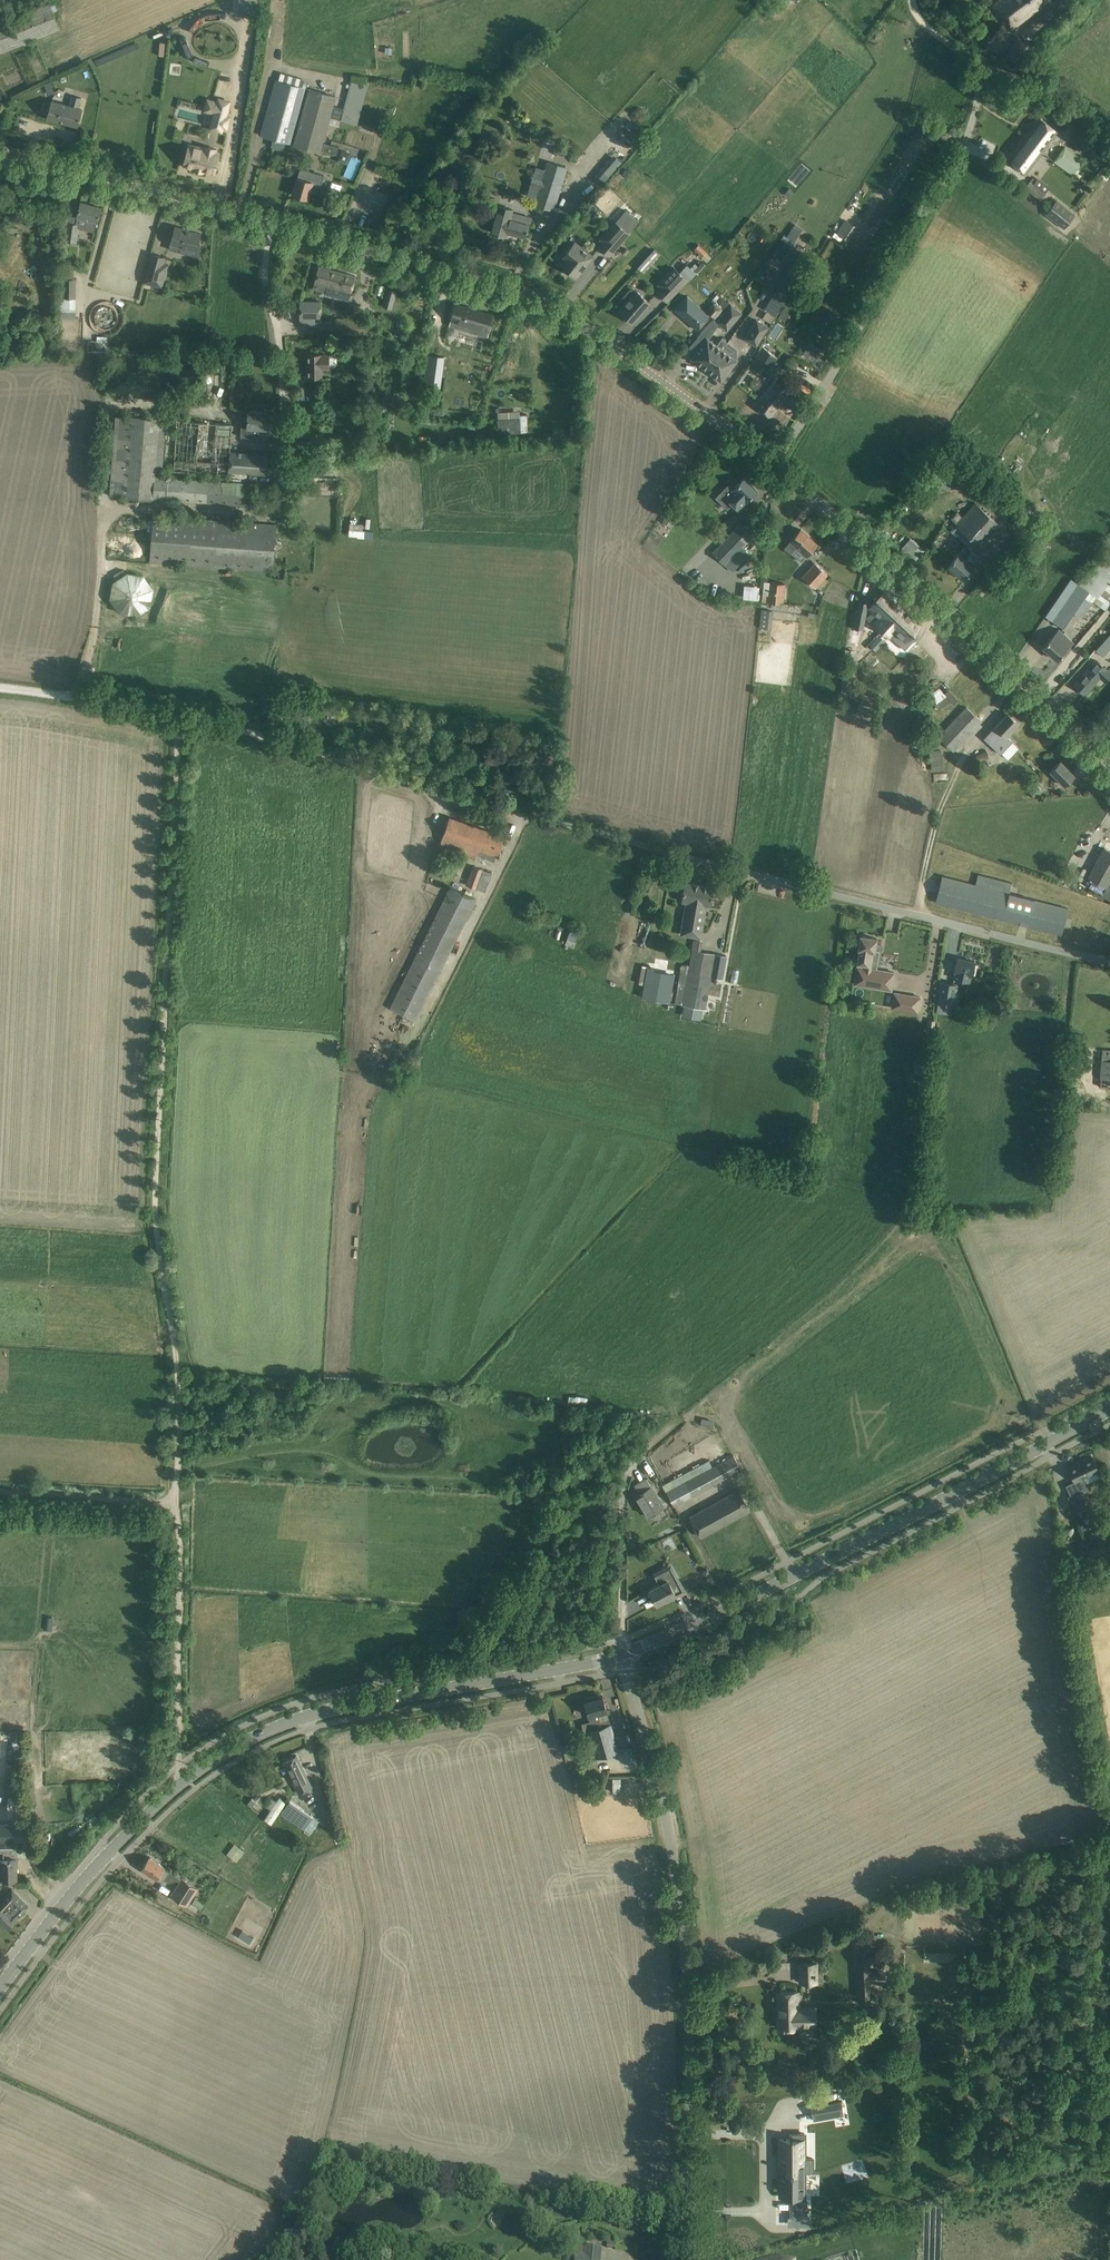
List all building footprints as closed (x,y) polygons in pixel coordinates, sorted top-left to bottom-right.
[(992,6),(999,14),(1001,13),(1005,18),(1003,19),(1011,29),(1019,22),(1046,0),(1000,0),(992,6)] [(0,22),(0,53),(60,29),(49,3),(0,22)] [(202,24),(212,17),(208,12),(198,19),(202,24)] [(394,39),(392,29),(376,32),(377,42),(394,39)] [(1028,44),(1017,37),(1006,56),(1017,63),(1028,44)] [(137,40),(131,42),(135,53),(141,51),(137,40)] [(389,58),(390,48),(379,48),(378,58),(389,58)] [(306,88),(276,79),(260,135),(291,143),(306,88)] [(50,82),(44,84),(47,91),(53,88),(50,82)] [(456,82),(454,92),(465,94),(467,84),(456,82)] [(378,102),(382,87),(370,84),(366,99),(378,102)] [(309,89),(293,144),(298,145),(320,151),(323,141),(335,96),(314,90),(309,89)] [(1025,93),(1022,97),(1027,101),(1031,97),(1025,93)] [(52,101),(47,117),(78,125),(82,109),(79,108),(81,98),(72,95),(69,106),(52,101)] [(347,106),(361,111),(365,100),(351,95),(347,106)] [(223,120),(228,121),(229,117),(225,116),(229,104),(229,102),(219,99),(218,102),(208,100),(205,110),(206,111),(215,113),(214,114),(215,114),(214,117),(223,119),(223,120)] [(554,110),(549,113),(556,122),(560,119),(554,110)] [(343,124),(353,127),(356,117),(346,114),(343,124)] [(1042,152),(1051,140),(1055,144),(1063,135),(1040,117),(1024,138),(1042,152)] [(1042,152),(1024,138),(1008,159),(1026,173),(1042,152)] [(339,147),(324,143),(322,152),(336,156),(339,147)] [(189,145),(183,165),(195,168),(194,170),(202,172),(203,171),(214,174),(220,153),(215,152),(216,149),(205,146),(204,149),(189,145)] [(469,152),(461,145),(446,163),(455,170),(469,152)] [(1083,160),(1065,147),(1054,161),(1073,175),(1083,160)] [(603,165),(608,173),(623,163),(618,155),(603,165)] [(568,168),(546,161),(533,204),(554,211),(568,168)] [(296,183),(293,194),(308,198),(311,187),(319,190),(324,175),(314,172),(300,168),(296,183)] [(1044,193),(1030,182),(1025,188),(1040,200),(1044,193)] [(789,188),(785,193),(788,197),(793,191),(789,188)] [(1057,200),(1047,212),(1058,220),(1056,222),(1063,228),(1075,214),(1057,200)] [(65,241),(76,243),(78,229),(79,228),(90,231),(94,232),(97,222),(98,218),(101,207),(81,202),(78,212),(77,217),(75,224),(68,223),(65,241)] [(491,232),(505,236),(506,232),(525,237),(529,224),(531,218),(512,213),(514,209),(497,204),(495,212),(497,212),(491,232)] [(604,242),(599,247),(609,256),(628,234),(628,233),(639,221),(625,210),(615,222),(600,239),(604,242)] [(172,230),(170,239),(171,240),(170,244),(181,246),(179,252),(200,257),(200,243),(198,243),(201,233),(175,226),(174,230),(172,230)] [(568,259),(562,266),(565,269),(564,270),(570,274),(571,273),(576,277),(593,256),(579,245),(574,242),(571,247),(563,256),(568,259)] [(654,249),(637,266),(637,267),(642,271),(659,253),(654,249)] [(796,255),(764,309),(776,316),(809,263),(796,255)] [(163,266),(164,259),(151,256),(144,285),(162,289),(167,267),(163,266)] [(662,287),(657,292),(667,301),(687,280),(688,281),(696,273),(686,264),(679,272),(674,268),(658,284),(662,287)] [(355,276),(319,266),(313,288),(325,292),(326,286),(351,293),(355,276)] [(61,278),(60,298),(75,298),(76,278),(74,278),(74,267),(61,267),(61,278)] [(387,288),(385,298),(394,300),(397,291),(387,288)] [(626,302),(618,311),(622,314),(621,315),(629,322),(630,321),(632,322),(649,302),(636,290),(632,295),(628,291),(621,299),(626,302)] [(704,312),(687,296),(675,310),(697,330),(709,316),(713,320),(722,309),(713,302),(704,312)] [(320,318),(320,301),(300,301),(300,318),(320,318)] [(494,315),(455,303),(449,325),(488,336),(494,315)] [(741,313),(731,304),(717,322),(727,330),(741,313)] [(368,319),(335,319),(335,335),(367,335),(368,319)] [(756,320),(745,339),(756,346),(768,327),(756,320)] [(745,338),(750,329),(742,324),(737,333),(745,338)] [(695,354),(691,359),(696,363),(706,370),(722,349),(727,342),(721,338),(716,345),(707,338),(695,354)] [(722,349),(706,370),(716,378),(721,381),(725,376),(737,360),(734,358),(737,354),(737,349),(727,342),(722,349)] [(776,359),(761,348),(748,366),(763,377),(776,359)] [(337,364),(337,357),(335,355),(321,355),(321,354),(308,354),(309,377),(321,376),(321,367),(329,367),(329,366),(335,366),(337,364)] [(790,392),(774,380),(754,405),(770,418),(790,392)] [(376,397),(376,414),(387,414),(387,397),(376,397)] [(242,416),(240,437),(247,437),(271,439),(272,425),(267,425),(268,412),(249,411),(248,417),(242,416)] [(520,418),(498,419),(499,433),(521,432),(521,429),(527,428),(527,415),(520,415),(520,418)] [(115,416),(110,496),(124,497),(255,506),(256,485),(164,478),(164,475),(160,475),(166,419),(130,416),(115,416)] [(319,440),(297,442),(298,451),(319,449),(319,440)] [(230,452),(229,472),(256,474),(267,474),(269,454),(230,452)] [(332,457),(320,458),(321,469),(332,469),(332,457)] [(721,502),(725,498),(738,510),(757,490),(744,478),(734,489),(729,484),(716,498),(721,502)] [(969,560),(967,560),(966,561),(964,559),(971,552),(977,544),(978,545),(998,522),(975,502),(955,525),(972,540),(965,548),(965,547),(958,554),(948,565),(963,579),(974,567),(973,567),(975,565),(969,560)] [(670,509),(662,522),(670,527),(678,515),(670,509)] [(272,571),(276,525),(153,516),(150,561),(272,571)] [(366,537),(366,522),(350,522),(350,536),(366,537)] [(754,534),(742,522),(712,552),(732,571),(748,554),(741,548),(754,534)] [(817,544),(800,529),(785,546),(791,551),(796,546),(806,556),(817,544)] [(904,546),(917,556),(923,548),(910,538),(904,546)] [(1016,539),(1007,550),(1020,560),(1029,549),(1016,539)] [(781,568),(797,577),(805,562),(788,554),(781,568)] [(827,574),(815,563),(803,576),(815,587),(827,574)] [(144,575),(127,572),(112,582),(109,599),(119,613),(135,616),(150,606),(153,589),(144,575)] [(785,583),(768,582),(767,594),(766,602),(783,604),(785,583)] [(745,584),(744,598),(760,599),(760,585),(745,584)] [(1079,585),(1078,584),(1058,612),(1069,619),(1088,591),(1079,585)] [(874,602),(869,608),(879,618),(875,623),(881,629),(882,630),(902,609),(897,604),(898,603),(894,599),(893,600),(884,592),(874,602)] [(859,602),(853,629),(862,630),(868,603),(859,602)] [(1094,616),(1088,622),(1092,625),(1078,641),(1084,646),(1109,614),(1109,608),(1108,607),(1097,619),(1094,616)] [(761,628),(769,628),(770,609),(761,609),(761,628)] [(902,609),(882,630),(883,631),(890,637),(891,636),(905,649),(915,639),(911,635),(920,625),(914,619),(911,617),(912,616),(908,612),(907,613),(906,613),(902,609)] [(1058,629),(1042,647),(1057,660),(1073,642),(1058,629)] [(1095,650),(1102,656),(1109,647),(1109,633),(1095,650)] [(1105,681),(1109,675),(1109,673),(1095,660),(1074,685),(1084,694),(1100,677),(1105,681)] [(966,707),(939,737),(954,751),(981,721),(966,707)] [(995,726),(984,738),(1000,753),(1012,741),(1007,736),(1019,724),(1007,713),(995,726)] [(930,716),(924,717),(928,742),(935,741),(930,716)] [(941,749),(929,750),(930,759),(942,758),(941,749)] [(986,749),(975,754),(978,761),(989,756),(986,749)] [(1074,775),(1060,761),(1050,771),(1064,786),(1074,775)] [(1042,790),(1035,783),(1028,790),(1035,797),(1042,790)] [(503,836),(449,817),(439,846),(476,860),(480,849),(496,855),(503,836)] [(1109,879),(1109,851),(1104,848),(1088,877),(1093,879),(1104,886),(1106,887),(1109,879)] [(477,888),(484,870),(474,866),(467,885),(477,888)] [(1061,934),(1067,908),(1009,893),(1012,882),(978,874),(975,885),(942,876),(935,902),(1061,934)] [(1093,879),(1089,886),(1101,892),(1104,886),(1093,879)] [(713,888),(685,883),(682,901),(686,901),(681,934),(700,938),(706,905),(710,905),(713,888)] [(1107,885),(1101,896),(1109,900),(1109,887),(1107,885)] [(478,899),(451,886),(391,1009),(416,1021),(478,899)] [(654,907),(636,902),(634,910),(652,914),(654,907)] [(568,937),(565,944),(574,947),(576,942),(575,942),(576,940),(575,940),(577,934),(570,931),(567,937),(568,937)] [(876,938),(860,936),(856,964),(861,964),(860,967),(856,966),(853,984),(891,991),(894,972),(870,968),(871,965),(870,965),(872,951),(874,951),(876,938)] [(726,956),(693,950),(683,1005),(705,1009),(711,977),(721,979),(726,956)] [(974,962),(957,958),(954,972),(956,972),(955,979),(968,982),(970,975),(971,975),(974,962)] [(953,983),(940,981),(939,989),(938,993),(940,993),(938,1003),(937,1012),(938,1012),(949,1014),(950,1012),(951,1005),(954,1005),(955,995),(954,994),(951,994),(952,985),(953,983)] [(892,1008),(916,1012),(919,996),(894,992),(892,1008)] [(1102,1049),(1101,1060),(1099,1087),(1109,1087),(1109,1050),(1102,1049)] [(733,1455),(666,1492),(674,1505),(741,1469),(733,1455)] [(1075,1482),(1077,1481),(1079,1486),(1087,1483),(1084,1477),(1099,1471),(1091,1456),(1068,1467),(1075,1482)] [(650,1486),(646,1479),(634,1486),(638,1493),(633,1496),(647,1518),(665,1507),(651,1485),(650,1486)] [(749,1510),(738,1490),(690,1517),(700,1536),(749,1510)] [(1094,1513),(1084,1490),(1071,1496),(1081,1518),(1094,1513)] [(1089,1550),(1093,1563),(1108,1558),(1108,1559),(1109,1558),(1109,1543),(1089,1550)] [(680,1582),(673,1569),(655,1578),(658,1584),(649,1589),(657,1604),(675,1594),(671,1587),(680,1582)] [(588,1731),(596,1757),(618,1750),(610,1724),(606,1710),(607,1710),(602,1696),(594,1698),(593,1696),(585,1698),(586,1701),(584,1701),(588,1715),(589,1715),(593,1729),(588,1731)] [(312,1787),(297,1755),(284,1762),(299,1793),(312,1787)] [(622,1777),(614,1777),(614,1790),(622,1790),(622,1777)] [(265,1819),(272,1823),(286,1803),(279,1798),(265,1819)] [(273,1825),(302,1846),(308,1838),(300,1833),(313,1816),(291,1800),(273,1825)] [(0,1824),(0,1841),(13,1840),(27,1840),(27,1824),(0,1824)] [(13,1851),(13,1840),(0,1841),(0,1851),(13,1851)] [(236,1842),(227,1853),(238,1861),(246,1850),(236,1842)] [(171,1871),(149,1857),(141,1869),(163,1883),(171,1871)] [(2,1881),(17,1881),(16,1861),(10,1861),(10,1860),(7,1860),(7,1861),(1,1861),(2,1881)] [(184,1876),(173,1892),(189,1903),(200,1886),(184,1876)] [(13,1890),(7,1896),(11,1900),(6,1905),(5,1904),(0,1909),(0,1920),(7,1927),(17,1917),(16,1916),(28,1905),(13,1890)] [(858,1935),(858,1949),(863,1949),(863,1946),(870,1946),(870,1935),(858,1935)] [(886,1982),(885,1971),(870,1972),(869,1951),(856,1952),(858,1999),(870,1999),(870,1982),(886,1982)] [(817,1982),(816,1963),(799,1963),(800,1982),(817,1982)] [(798,2008),(798,1991),(780,1991),(780,2014),(778,2014),(778,2027),(790,2027),(790,2029),(796,2029),(796,2027),(799,2027),(799,2025),(815,2025),(815,2008),(798,2008)] [(838,2100),(811,2105),(813,2120),(827,2118),(830,2117),(840,2115),(841,2115),(838,2103),(838,2100)] [(779,2168),(779,2172),(819,2172),(819,2171),(813,2171),(813,2158),(804,2158),(804,2133),(792,2133),(792,2139),(779,2139),(779,2159),(781,2159),(781,2168),(779,2168)] [(804,2196),(804,2172),(819,2172),(779,2172),(779,2196),(792,2196),(792,2216),(806,2216),(806,2200),(802,2200),(802,2196),(804,2196)] [(574,2259),(601,2259),(602,2248),(584,2247),(583,2255),(575,2254),(574,2259)]
